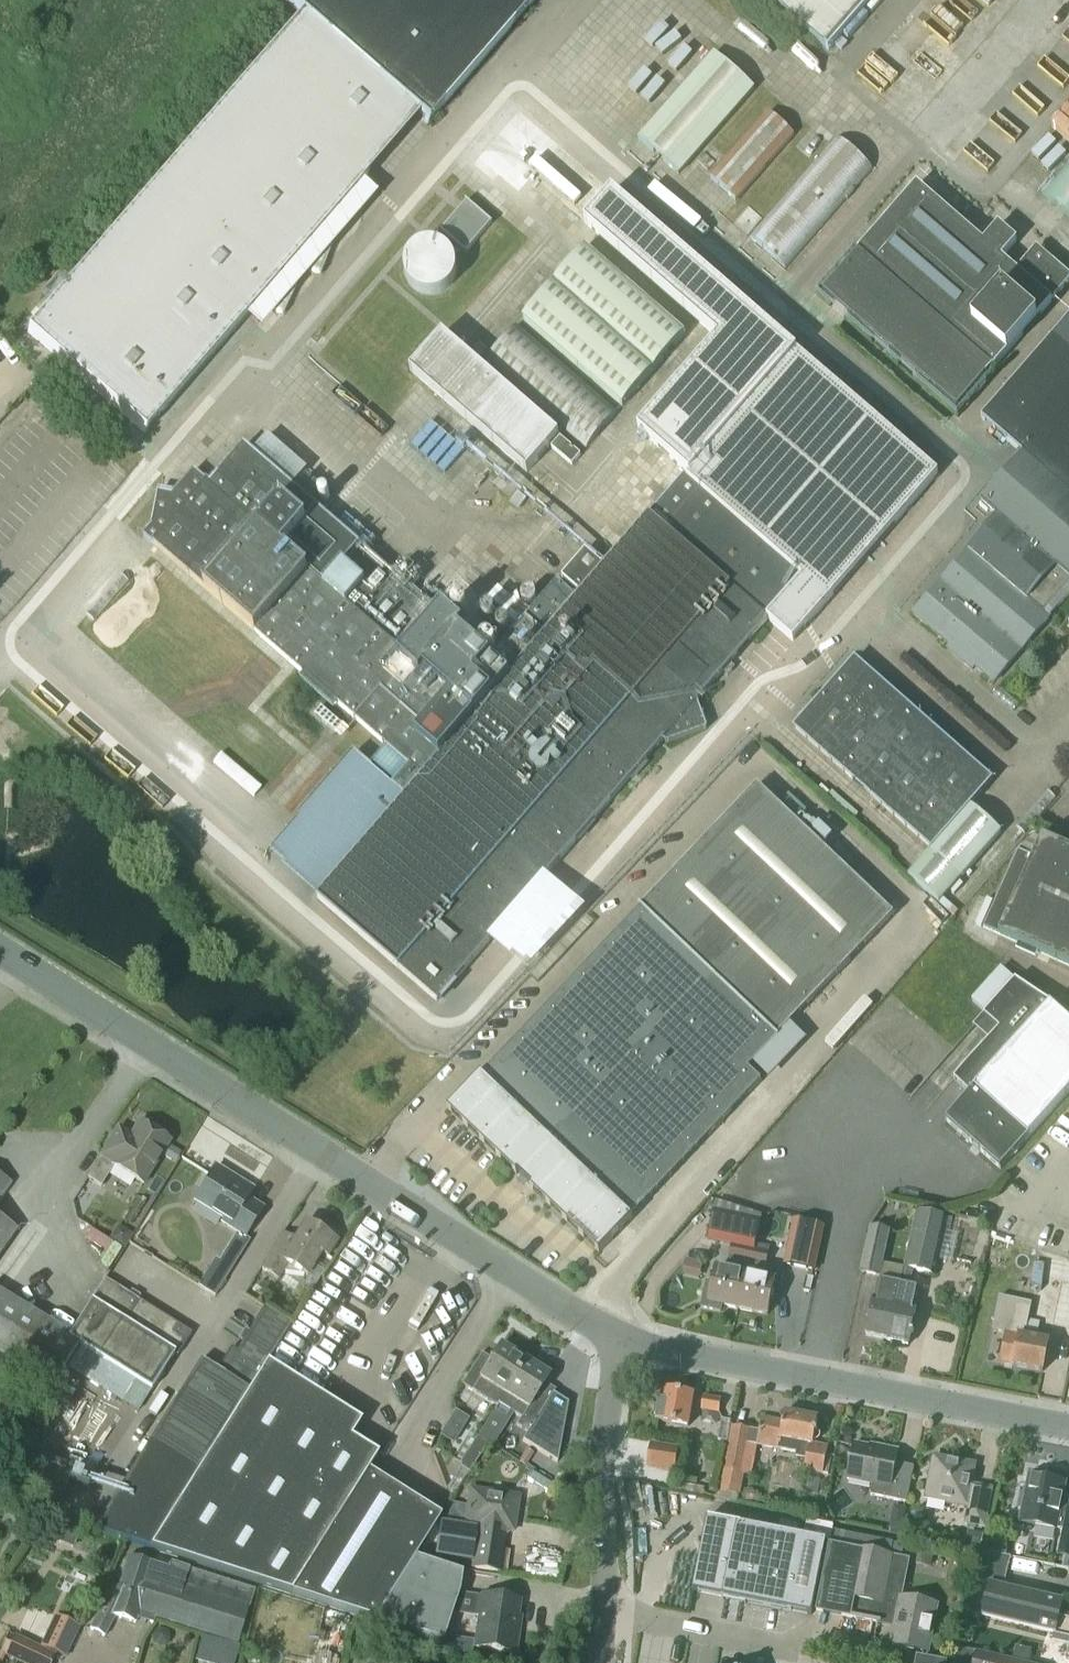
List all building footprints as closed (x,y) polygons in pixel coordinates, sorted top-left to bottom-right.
[(537,0),(287,0),(304,14),(420,114),(430,123),(537,0)] [(828,51),(872,0),(769,0),(828,51)] [(950,16),(961,0),(928,0),(950,16)] [(1058,31),(1068,36),(1068,13),(1068,12),(1058,31)] [(420,114),(304,14),(28,332),(144,433),(420,114)] [(861,66),(885,82),(898,62),(874,46),(861,66)] [(679,176),(755,90),(714,54),(638,140),(679,176)] [(621,101),(644,112),(655,90),(632,78),(621,101)] [(569,147),(580,134),(541,98),(529,111),(569,147)] [(736,202),(794,136),(768,113),(710,179),(736,202)] [(786,270),(873,171),(835,139),(749,237),(786,270)] [(1068,216),(1068,162),(1042,193),(1068,216)] [(1068,280),(1068,279),(1036,251),(1016,274),(1000,259),(1015,242),(998,227),(983,244),(916,187),(823,295),(957,410),(1068,280)] [(152,527),(144,536),(154,545),(389,748),(371,769),(354,754),(302,814),(352,857),(317,898),(437,1002),(664,741),(666,743),(707,729),(697,702),(767,621),(792,642),(937,474),(796,352),(612,193),(585,224),(718,339),(638,431),(689,476),(687,479),(684,476),(604,569),(584,551),(562,577),(582,595),(577,600),(563,588),(557,583),(529,617),(513,603),(513,602),(498,589),(484,606),(510,628),(515,632),(490,661),(359,546),(339,529),(314,508),(295,491),(244,447),(210,485),(194,471),(173,496),(158,493),(152,527)] [(465,254),(491,223),(467,203),(441,234),(465,254)] [(623,408),(685,335),(586,249),(523,320),(623,408)] [(1066,588),(1068,585),(1068,320),(982,420),(1023,455),(981,503),(1002,521),(973,555),(968,551),(913,615),(950,647),(948,650),(972,671),(975,668),(994,683),(1049,619),(1044,614),(1066,588)] [(586,450),(618,413),(518,325),(486,363),(586,450)] [(442,335),(410,372),(526,474),(559,437),(442,335)] [(402,438),(431,471),(453,451),(424,419),(402,438)] [(596,550),(662,471),(649,460),(582,539),(596,550)] [(90,640),(82,648),(98,664),(106,656),(90,640)] [(939,904),(1001,833),(970,806),(992,781),(854,660),(794,730),(932,851),(909,878),(939,904)] [(114,704),(108,710),(123,726),(130,719),(114,704)] [(157,752),(162,744),(142,732),(137,741),(157,752)] [(777,1040),(893,916),(757,787),(482,1076),(448,1111),(599,1254),(762,1083),(749,1071),(754,1066),(777,1040)] [(1042,840),(1034,859),(1018,852),(984,928),(1068,967),(1068,852),(1042,840)] [(979,1002),(1009,971),(995,957),(964,988),(979,1002)] [(1049,1005),(1015,982),(984,1016),(999,1030),(954,1081),(969,1095),(946,1121),(1000,1169),(1068,1092),(1068,1022),(1049,1005)] [(771,1081),(794,1055),(777,1040),(754,1066),(771,1081)] [(142,1186),(169,1143),(139,1124),(123,1149),(111,1142),(87,1180),(101,1188),(113,1168),(142,1186)] [(221,1224),(237,1234),(202,1290),(214,1298),(249,1241),(244,1238),(262,1209),(239,1195),(245,1186),(216,1168),(194,1202),(223,1220),(221,1224)] [(0,1176),(0,1202),(12,1185),(0,1176)] [(714,1212),(709,1237),(755,1247),(761,1222),(714,1212)] [(888,1342),(918,1212),(914,1212),(904,1269),(883,1265),(891,1231),(870,1227),(861,1273),(879,1277),(866,1337),(888,1342)] [(908,1346),(920,1291),(910,1289),(913,1272),(935,1277),(948,1219),(935,1216),(918,1212),(888,1342),(908,1346)] [(348,1244),(351,1241),(360,1248),(375,1229),(355,1213),(337,1235),(348,1244)] [(766,1247),(782,1249),(787,1215),(770,1213),(766,1247)] [(17,1231),(0,1220),(0,1255),(17,1231)] [(299,1220),(287,1238),(282,1235),(261,1270),(278,1280),(287,1265),(307,1277),(330,1239),(329,1238),(332,1233),(319,1225),(315,1230),(299,1220)] [(813,1274),(823,1229),(792,1222),(782,1267),(813,1274)] [(367,1252),(392,1266),(404,1243),(379,1229),(367,1252)] [(1011,1243),(1007,1271),(1042,1275),(1046,1248),(1011,1243)] [(730,1259),(748,1263),(751,1249),(734,1245),(730,1259)] [(335,1294),(352,1265),(339,1258),(342,1252),(332,1247),(312,1282),(322,1289),(324,1287),(335,1294)] [(765,1267),(766,1267),(770,1254),(770,1253),(751,1249),(748,1263),(765,1267)] [(703,1303),(702,1309),(721,1313),(722,1307),(738,1310),(748,1263),(730,1259),(728,1272),(717,1269),(713,1285),(707,1284),(703,1303)] [(748,1263),(738,1310),(767,1316),(774,1281),(763,1279),(765,1267),(748,1263)] [(354,1265),(339,1292),(361,1304),(376,1278),(354,1265)] [(138,1302),(104,1281),(70,1342),(80,1348),(67,1371),(138,1414),(150,1392),(174,1355),(176,1357),(190,1335),(138,1302)] [(321,1317),(327,1307),(299,1291),(293,1301),(321,1317)] [(77,1349),(61,1340),(65,1334),(0,1294),(0,1357),(52,1389),(77,1349)] [(1041,1372),(1047,1343),(1036,1341),(1038,1334),(1025,1332),(1030,1303),(997,1297),(990,1331),(1005,1334),(999,1363),(1041,1372)] [(1068,1326),(1068,1304),(1045,1300),(1041,1321),(1068,1326)] [(44,1316),(62,1323),(67,1311),(48,1305),(44,1316)] [(293,1307),(287,1316),(315,1334),(321,1324),(293,1307)] [(200,1362),(148,1445),(138,1460),(95,1529),(149,1550),(265,1365),(290,1325),(264,1309),(235,1354),(231,1351),(217,1373),(200,1362)] [(324,1339),(345,1352),(358,1331),(337,1318),(324,1339)] [(481,1354),(461,1386),(480,1397),(496,1407),(504,1395),(503,1395),(522,1361),(499,1346),(491,1360),(481,1354)] [(496,1407),(477,1438),(488,1445),(492,1448),(513,1415),(519,1419),(515,1426),(527,1434),(521,1442),(556,1464),(567,1405),(551,1395),(544,1406),(534,1400),(548,1377),(522,1361),(503,1395),(504,1395),(496,1407)] [(265,1365),(149,1550),(291,1594),(368,1472),(369,1471),(340,1455),(360,1423),(265,1365)] [(687,1426),(692,1396),(664,1391),(662,1402),(658,1401),(657,1407),(655,1407),(654,1415),(656,1415),(655,1421),(687,1426)] [(701,1411),(719,1414),(721,1400),(704,1396),(701,1411)] [(761,1419),(758,1432),(732,1427),(720,1493),(740,1497),(744,1475),(752,1477),(757,1447),(773,1450),(796,1454),(795,1459),(806,1461),(803,1473),(823,1476),(828,1447),(813,1444),(817,1420),(784,1413),(782,1423),(761,1419)] [(33,1458),(55,1422),(40,1414),(19,1450),(33,1458)] [(728,1443),(731,1421),(722,1420),(718,1441),(728,1443)] [(58,1443),(95,1457),(103,1435),(66,1421),(58,1443)] [(488,1445),(477,1438),(460,1464),(460,1468),(469,1474),(488,1445)] [(674,1470),(678,1449),(652,1445),(649,1466),(674,1470)] [(905,1504),(913,1468),(894,1464),(897,1451),(879,1448),(879,1450),(853,1445),(846,1480),(871,1486),(869,1497),(905,1504)] [(525,1451),(517,1463),(523,1467),(531,1455),(525,1451)] [(983,1529),(990,1491),(969,1487),(973,1467),(933,1459),(925,1499),(968,1507),(964,1525),(983,1529)] [(441,1517),(368,1472),(291,1594),(291,1595),(374,1621),(415,1560),(441,1517)] [(1031,1478),(1029,1478),(1019,1524),(1055,1531),(1055,1529),(1061,1530),(1056,1555),(1064,1557),(1062,1566),(1068,1567),(1068,1562),(1068,1501),(1061,1500),(1064,1485),(1049,1482),(1050,1479),(1047,1475),(1035,1472),(1031,1475),(1031,1478)] [(705,1489),(678,1484),(677,1491),(704,1496),(705,1489)] [(439,1524),(434,1558),(470,1563),(473,1543),(475,1544),(471,1567),(497,1572),(505,1573),(508,1551),(501,1550),(503,1536),(509,1532),(512,1533),(517,1498),(470,1490),(464,1525),(477,1527),(477,1530),(439,1524)] [(693,1592),(693,1593),(701,1594),(723,1598),(811,1616),(825,1543),(803,1539),(737,1526),(708,1520),(693,1592)] [(888,1530),(890,1530),(889,1534),(899,1536),(899,1532),(902,1522),(896,1520),(890,1524),(888,1530)] [(832,1532),(815,1614),(894,1630),(890,1649),(927,1656),(937,1608),(901,1601),(909,1560),(890,1556),(892,1544),(832,1532)] [(980,1550),(983,1536),(969,1533),(966,1547),(980,1550)] [(916,1566),(930,1568),(932,1556),(918,1553),(916,1566)] [(966,1615),(982,1619),(1051,1635),(1053,1624),(1061,1626),(1064,1616),(1056,1614),(1059,1602),(1004,1589),(1011,1559),(1000,1557),(982,1553),(966,1615)] [(113,1586),(90,1630),(103,1637),(114,1618),(135,1624),(136,1620),(153,1625),(155,1618),(238,1644),(254,1592),(170,1565),(168,1570),(167,1570),(150,1565),(129,1558),(119,1588),(113,1586)] [(451,1614),(458,1594),(461,1575),(415,1560),(374,1621),(442,1643),(451,1614)] [(518,1603),(481,1597),(478,1618),(474,1648),(511,1654),(511,1649),(515,1650),(518,1633),(514,1633),(518,1603)] [(1064,1616),(1061,1626),(1053,1624),(1051,1635),(1059,1637),(1058,1641),(1068,1644),(1068,1617),(1064,1616)] [(56,1619),(42,1647),(64,1658),(77,1629),(56,1619)] [(195,1661),(202,1662),(213,1662),(218,1642),(202,1638),(195,1661)] [(6,1655),(22,1662),(51,1662),(53,1657),(14,1639),(6,1655)] [(1032,1651),(1015,1647),(1011,1662),(956,1650),(953,1662),(1029,1662),(1032,1651)]
